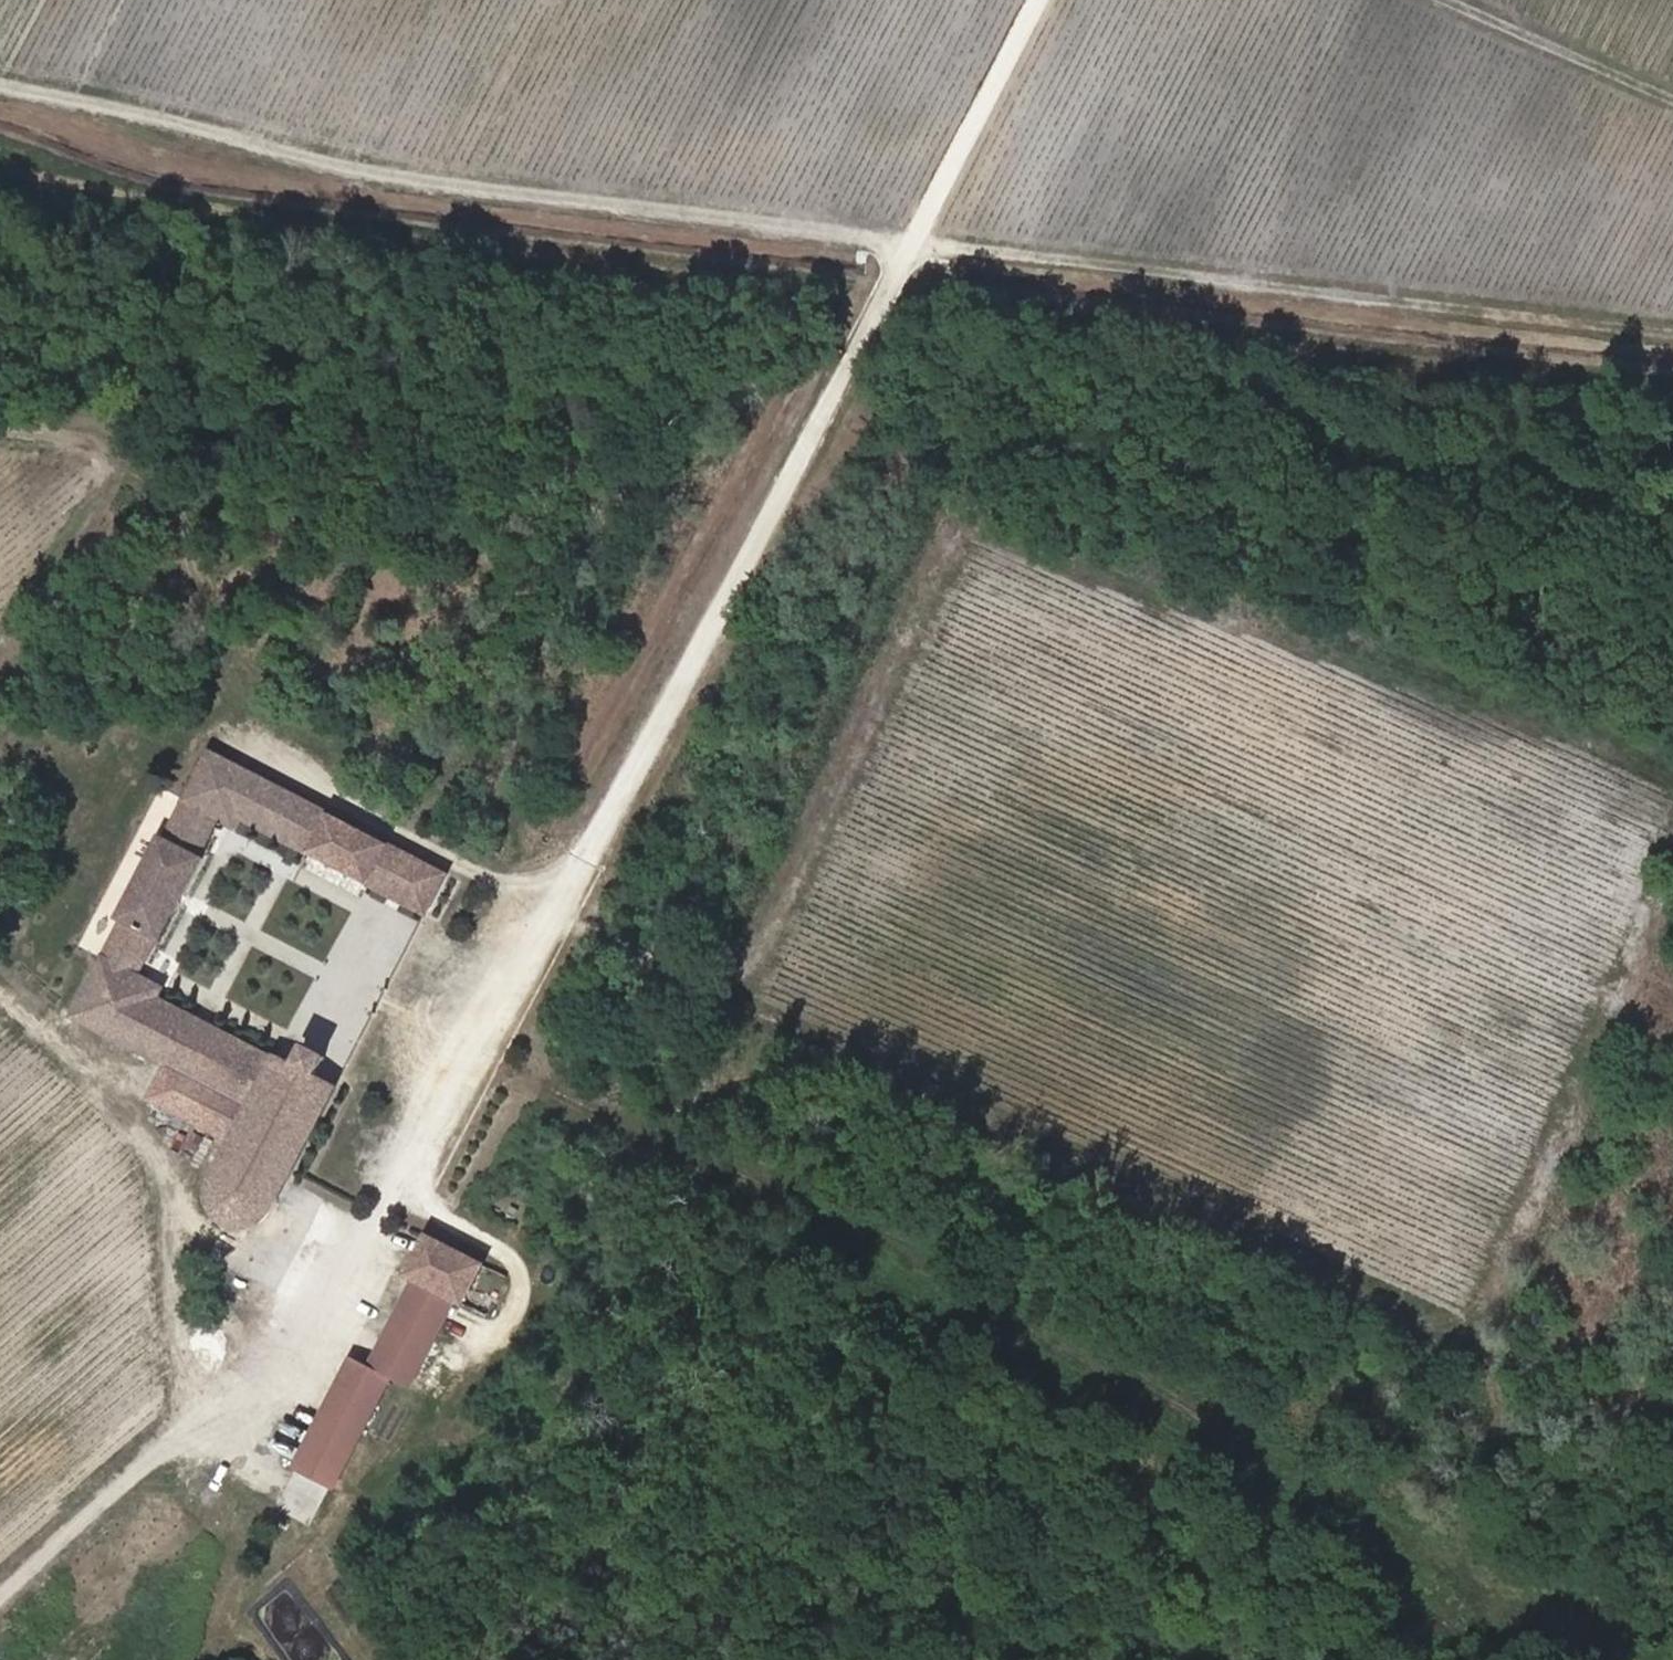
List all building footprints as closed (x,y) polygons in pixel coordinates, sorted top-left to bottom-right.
[(199,770),(174,817),(207,834),(212,826),(232,836),(284,863),(304,825),(199,770)] [(207,834),(174,817),(155,856),(150,853),(107,935),(112,937),(64,1031),(242,1124),(203,1198),(200,1206),(199,1214),(201,1223),(204,1231),(211,1238),(218,1243),(225,1246),(235,1247),(244,1245),(251,1241),(256,1238),(328,1104),(307,1093),(289,1083),(269,1073),(266,1078),(145,1014),(110,996),(115,987),(125,993),(145,954),(149,957),(192,875),(187,873),(207,834)] [(439,895),(304,825),(284,863),(418,933),(439,895)] [(232,836),(212,826),(207,834),(227,846),(232,836)] [(125,993),(115,987),(110,996),(145,1014),(149,1005),(125,993)] [(316,1076),(298,1066),(289,1083),(307,1093),(316,1076)] [(406,1298),(375,1357),(395,1367),(426,1308),(445,1318),(452,1322),(472,1285),(418,1256),(398,1293),(406,1298)] [(342,1376),(308,1441),(345,1461),(379,1395),(399,1406),(445,1318),(426,1308),(395,1367),(375,1357),(360,1385),(342,1376)] [(308,1441),(284,1487),(321,1506),(345,1461),(308,1441)]
